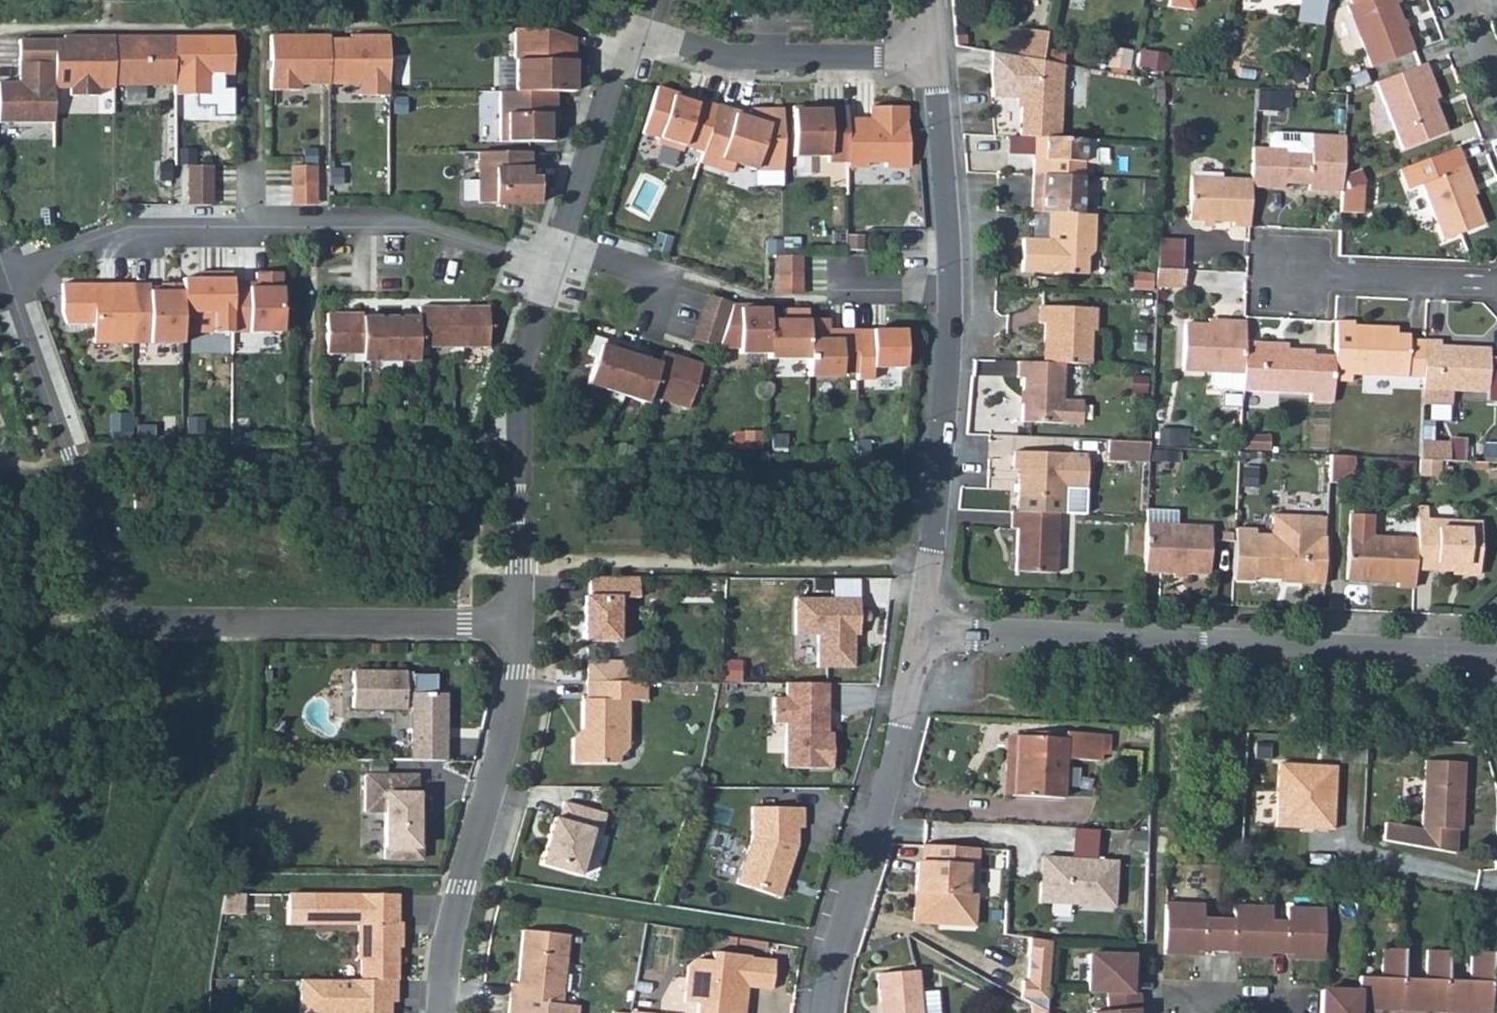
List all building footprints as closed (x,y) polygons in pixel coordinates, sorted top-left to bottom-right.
[(1299,2),(1298,8),(1323,12),(1325,0),(1287,0),(1299,2)] [(1398,0),(1368,0),(1347,8),(1371,71),(1414,55),(1396,8),(1400,5),(1398,0)] [(546,27),(516,27),(516,92),(550,92),(576,92),(576,59),(569,57),(576,37),(546,27)] [(1014,58),(1024,59),(1028,31),(1018,29),(1014,58)] [(1024,59),(1040,62),(1045,34),(1028,31),(1024,59)] [(116,33),(66,33),(66,37),(21,37),(20,62),(56,62),(56,89),(71,89),(71,97),(101,96),(101,90),(116,90),(116,85),(116,36),(116,33)] [(331,43),(331,35),(272,35),(273,60),(276,60),(276,66),(272,69),(272,89),(302,90),(302,85),(332,85),(332,84),(331,43)] [(352,43),(331,43),(332,84),(358,84),(358,95),(391,95),(391,36),(352,35),(352,43)] [(176,85),(176,36),(116,36),(116,85),(176,85)] [(235,36),(176,36),(176,85),(176,95),(201,95),(204,91),(212,91),(212,75),(235,75),(235,36)] [(1055,137),(1058,65),(1040,62),(1024,59),(1014,58),(1010,57),(983,53),(988,94),(1016,95),(1015,135),(1032,136),(1042,136),(1055,137)] [(497,87),(514,88),(515,56),(498,56),(497,87)] [(20,62),(20,83),(0,83),(0,123),(56,123),(56,89),(56,62),(20,62)] [(1431,79),(1425,65),(1376,84),(1401,150),(1445,133),(1432,101),(1425,81),(1431,79)] [(1438,98),(1431,79),(1425,81),(1432,101),(1438,98)] [(705,152),(720,105),(700,98),(699,103),(687,99),(688,95),(659,86),(645,132),(661,137),(660,143),(684,150),(686,146),(705,152)] [(550,92),(516,92),(502,92),(502,141),(559,141),(559,123),(550,123),(550,92)] [(738,110),(720,105),(705,152),(702,163),(722,169),(723,165),(735,169),(737,163),(758,169),(786,169),(785,109),(752,109),(750,118),(737,114),(738,110)] [(850,124),(850,106),(831,106),(831,109),(816,109),(816,106),(796,106),(796,155),(831,155),(831,161),(850,161),(850,124)] [(868,124),(850,124),(850,161),(850,165),(870,166),(869,160),(888,160),(888,166),(913,166),(909,119),(909,106),(874,106),(874,117),(868,124)] [(1247,228),(1249,188),(1282,190),(1282,185),(1308,186),(1307,191),(1339,193),(1342,136),(1272,132),(1266,136),(1266,149),(1251,148),(1249,182),(1190,179),(1188,221),(1231,223),(1231,227),(1247,228)] [(1096,139),(1055,137),(1042,136),(1041,160),(1031,159),(1030,188),(1040,189),(1039,210),(1047,211),(1080,212),(1081,164),(1096,166),(1096,139)] [(1042,136),(1032,136),(1031,159),(1041,160),(1042,136)] [(1472,187),(1456,149),(1404,169),(1411,187),(1420,184),(1441,241),(1482,226),(1472,198),(1468,188),(1472,187)] [(532,179),(532,151),(481,151),(481,202),(541,202),(541,178),(532,179)] [(318,165),(294,165),(293,206),(317,206),(318,165)] [(214,166),(190,166),(189,205),(213,205),(214,166)] [(1356,187),(1339,193),(1339,213),(1355,213),(1356,187)] [(1030,188),(1029,210),(1039,210),(1040,189),(1030,188)] [(1092,212),(1080,212),(1047,211),(1045,231),(1050,232),(1050,238),(1045,238),(1020,237),(1020,269),(1083,271),(1084,253),(1089,249),(1092,212)] [(1160,235),(1159,263),(1183,264),(1184,236),(1160,235)] [(804,254),(780,255),(780,275),(805,275),(804,254)] [(1184,270),(1155,269),(1154,287),(1183,287),(1184,270)] [(233,333),(234,282),(234,273),(215,272),(214,279),(185,279),(184,285),(184,312),(215,312),(215,333),(233,333)] [(251,282),(234,282),(233,333),(284,333),(285,273),(259,273),(259,288),(251,287),(251,282)] [(805,275),(780,275),(780,294),(805,294),(805,275)] [(133,346),(133,285),(103,284),(103,288),(97,288),(97,284),(64,284),(63,312),(68,324),(95,325),(95,345),(133,346)] [(152,285),(133,285),(133,346),(185,345),(184,312),(184,285),(162,285),(162,291),(152,291),(152,285)] [(721,348),(734,305),(735,303),(709,295),(695,341),(721,348)] [(747,305),(734,305),(721,348),(741,348),(741,353),(771,353),(771,320),(771,309),(747,308),(747,305)] [(1063,363),(1088,363),(1089,328),(1091,328),(1092,307),(1038,306),(1037,323),(1044,323),(1043,338),(1046,338),(1045,362),(1063,363)] [(455,347),(455,307),(421,307),(421,317),(420,355),(430,355),(430,347),(455,347)] [(490,308),(455,307),(455,347),(455,356),(464,356),(464,347),(490,347),(490,308)] [(810,358),(810,319),(810,308),(787,308),(787,320),(771,320),(771,353),(771,358),(810,358)] [(365,361),(365,317),(365,314),(329,314),(329,354),(355,354),(355,361),(365,361)] [(392,372),(392,317),(365,317),(365,361),(383,361),(383,372),(392,372)] [(392,317),(392,372),(403,372),(403,362),(420,362),(420,355),(421,317),(392,317)] [(859,372),(859,330),(830,330),(830,318),(810,319),(810,358),(810,376),(844,376),(844,372),(859,372)] [(1214,392),(1239,394),(1241,345),(1242,323),(1227,322),(1227,328),(1205,327),(1182,327),(1179,373),(1211,374),(1210,388),(1214,392)] [(1352,324),(1332,323),(1330,362),(1328,385),(1349,385),(1349,380),(1420,383),(1422,345),(1409,344),(1409,339),(1396,339),(1389,338),(1389,331),(1352,329),(1352,324)] [(908,329),(859,330),(859,372),(860,380),(876,380),(876,368),(909,368),(908,329)] [(617,403),(633,355),(606,346),(608,341),(596,337),(591,355),(599,357),(590,385),(613,392),(610,401),(617,403)] [(1437,342),(1422,342),(1422,345),(1420,383),(1419,403),(1448,404),(1449,393),(1485,394),(1486,350),(1437,347),(1437,342)] [(1260,346),(1241,345),(1239,394),(1239,397),(1308,400),(1308,407),(1327,408),(1328,385),(1330,362),(1310,360),(1311,356),(1285,354),(1260,352),(1260,346)] [(662,364),(650,405),(661,408),(663,401),(691,410),(705,365),(666,353),(662,364)] [(650,405),(662,364),(633,355),(617,403),(622,405),(625,397),(650,405)] [(1045,362),(1017,361),(1017,379),(1024,379),(1022,421),(1061,422),(1081,423),(1082,400),(1062,400),(1063,363),(1045,362)] [(1066,396),(1076,396),(1076,363),(1066,363),(1066,396)] [(1106,457),(1148,459),(1148,449),(1148,441),(1106,439),(1106,457)] [(1438,464),(1445,464),(1446,446),(1417,444),(1416,462),(1438,464)] [(1084,488),(1086,454),(1014,451),(1014,469),(1019,469),(1019,494),(1065,495),(1065,487),(1084,488)] [(1324,458),(1323,484),(1339,485),(1341,458),(1324,458)] [(1437,478),(1438,464),(1416,462),(1415,477),(1437,478)] [(147,495),(136,495),(136,513),(147,513),(147,495)] [(1146,505),(1145,521),(1176,522),(1177,506),(1146,505)] [(1020,539),(1060,541),(1062,511),(1015,509),(1014,527),(1021,527),(1020,539)] [(1413,521),(1423,521),(1424,509),(1414,509),(1413,521)] [(1391,590),(1410,591),(1411,571),(1413,535),(1366,534),(1367,511),(1346,511),(1345,532),(1344,533),(1342,582),(1392,585),(1391,590)] [(1233,526),(1230,579),(1251,580),(1252,577),(1276,578),(1297,579),(1297,583),(1317,584),(1319,537),(1314,537),(1315,516),(1269,514),(1268,535),(1254,534),(1254,527),(1233,526)] [(1145,521),(1143,568),(1172,569),(1185,570),(1208,571),(1210,524),(1176,522),(1145,521)] [(1413,535),(1411,571),(1454,573),(1454,578),(1473,579),(1475,525),(1423,521),(1413,521),(1413,535)] [(1059,570),(1060,541),(1020,539),(1019,569),(1059,570)] [(584,597),(584,643),(619,643),(619,598),(639,599),(639,578),(589,578),(589,598),(584,597)] [(855,667),(855,645),(855,635),(860,635),(861,598),(797,598),(796,634),(819,635),(819,667),(855,667)] [(587,662),(587,682),(628,683),(628,663),(587,662)] [(411,673),(351,673),(351,709),(404,710),(404,705),(411,705),(411,710),(410,762),(443,762),(444,695),(435,694),(435,676),(417,676),(417,681),(411,681),(411,676),(411,673)] [(646,702),(646,683),(628,683),(587,682),(586,682),(586,700),(582,700),(581,730),(572,739),(572,764),(618,765),(619,758),(628,749),(628,701),(646,702)] [(787,767),(834,768),(834,732),(829,732),(825,733),(825,727),(829,723),(829,683),(787,682),(787,697),(774,697),(774,722),(787,722),(787,767)] [(1153,727),(1130,726),(1128,734),(1152,738),(1153,727)] [(1066,739),(1016,737),(1013,794),(1062,797),(1064,759),(1102,761),(1102,754),(1103,736),(1066,735),(1066,739)] [(1013,794),(1016,737),(1008,736),(1005,794),(1013,794)] [(1457,831),(1460,763),(1421,761),(1417,849),(1452,855),(1453,830),(1457,831)] [(1330,830),(1333,766),(1276,764),(1272,827),(1330,830)] [(414,794),(415,777),(365,776),(364,812),(384,813),(383,859),(419,860),(420,828),(416,828),(416,819),(417,794),(414,794)] [(540,865),(579,876),(592,831),(600,833),(605,814),(563,802),(558,820),(553,819),(540,865)] [(737,884),(776,896),(783,875),(787,876),(797,845),(797,827),(803,827),(803,808),(751,807),(751,839),(737,884)] [(1402,828),(1382,824),(1379,841),(1398,845),(1402,828)] [(1074,826),(1073,853),(1099,854),(1099,826),(1074,826)] [(934,844),(920,843),(919,861),(933,862),(934,844)] [(975,847),(934,844),(933,862),(919,861),(914,861),(913,890),(921,890),(920,898),(917,901),(916,921),(971,924),(973,893),(963,892),(965,865),(974,866),(975,847)] [(1041,882),(1040,902),(1115,906),(1117,860),(1045,856),(1043,880),(1041,882)] [(776,896),(781,898),(787,876),(783,875),(776,896)] [(921,890),(913,890),(911,919),(916,921),(917,901),(920,898),(921,890)] [(289,925),(310,925),(311,896),(289,896),(289,925)] [(396,981),(396,957),(396,947),(400,947),(400,924),(396,924),(396,896),(311,896),(310,925),(356,925),(356,960),(359,960),(359,981),(396,981)] [(245,897),(225,897),(223,912),(245,912),(245,897)] [(1165,900),(1164,952),(1195,954),(1196,948),(1237,950),(1237,956),(1268,957),(1268,951),(1290,952),(1290,959),(1321,959),(1323,908),(1286,906),(1285,919),(1269,919),(1269,905),(1232,904),(1231,917),(1203,916),(1202,902),(1165,900)] [(507,1012),(577,1012),(577,1007),(561,1006),(568,936),(522,931),(516,985),(510,984),(507,1012)] [(1051,939),(1029,936),(1028,955),(1050,957),(1051,939)] [(1491,951),(1469,951),(1467,980),(1446,980),(1447,951),(1424,950),(1424,978),(1402,979),(1403,949),(1380,948),(1380,978),(1357,977),(1356,991),(1320,989),(1319,1012),(1356,1012),(1356,1009),(1444,1012),(1489,1012),(1491,951)] [(699,1012),(747,1012),(747,1007),(749,989),(774,991),(777,962),(752,960),(752,958),(715,954),(714,962),(698,961),(690,967),(686,1004),(700,1005),(699,1012)] [(1130,956),(1088,954),(1088,992),(1107,992),(1108,1012),(1105,1012),(1135,1012),(1135,1010),(1141,1009),(1141,993),(1129,993),(1130,956)] [(920,990),(918,971),(879,975),(882,1012),(922,1012),(920,990)] [(1021,980),(1020,998),(1031,1005),(1046,1012),(1049,982),(1021,980)] [(396,981),(359,981),(300,981),(300,1012),(385,1012),(386,1003),(389,1003),(395,1003),(396,981)] [(934,989),(920,990),(922,1012),(938,1012),(934,989)] [(1033,1012),(1046,1012),(1031,1005),(1033,1012)]
